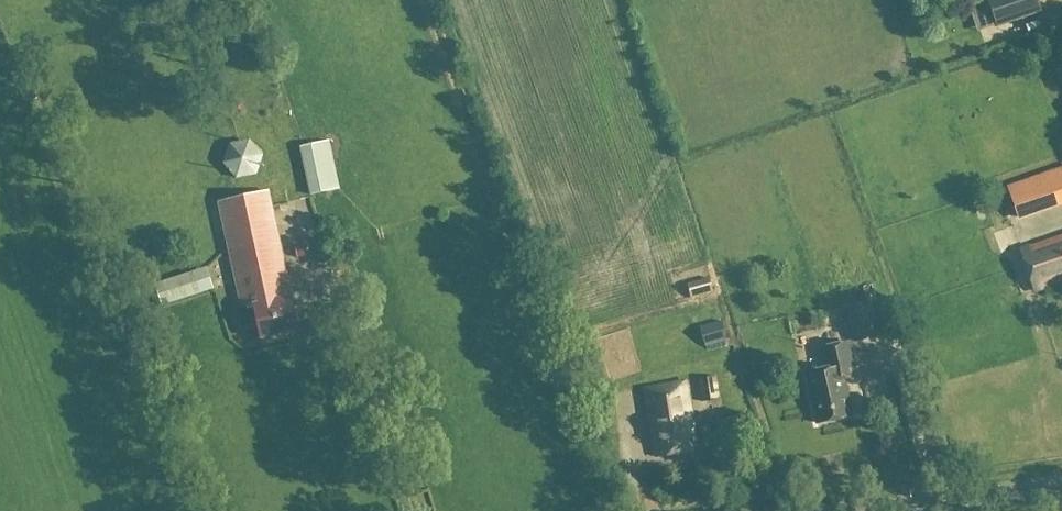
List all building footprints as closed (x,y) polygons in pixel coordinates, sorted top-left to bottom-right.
[(996,28),(1040,13),(1035,0),(986,0),(996,28)] [(259,158),(247,143),(227,147),(221,165),(234,179),(253,176),(259,158)] [(298,149),(309,197),(337,191),(327,143),(298,149)] [(1018,222),(1061,205),(1061,172),(1007,193),(1018,222)] [(216,205),(237,298),(240,311),(234,313),(238,331),(256,327),(259,341),(297,332),(289,300),(284,301),(281,288),(286,287),(265,194),(216,205)] [(1032,294),(1061,283),(1061,237),(1017,254),(1032,294)] [(306,249),(293,252),(295,261),(308,258),(306,249)] [(202,271),(151,286),(158,308),(209,292),(202,271)] [(871,305),(844,310),(851,345),(878,340),(871,305)] [(718,325),(698,330),(703,347),(723,342),(718,325)] [(858,349),(868,385),(897,376),(888,341),(858,349)] [(820,371),(803,374),(813,427),(852,419),(844,382),(856,379),(849,344),(816,351),(820,371)] [(713,379),(696,383),(700,404),(717,401),(713,379)] [(683,384),(642,391),(654,459),(694,452),(683,384)] [(707,432),(696,433),(698,448),(709,446),(707,432)]
